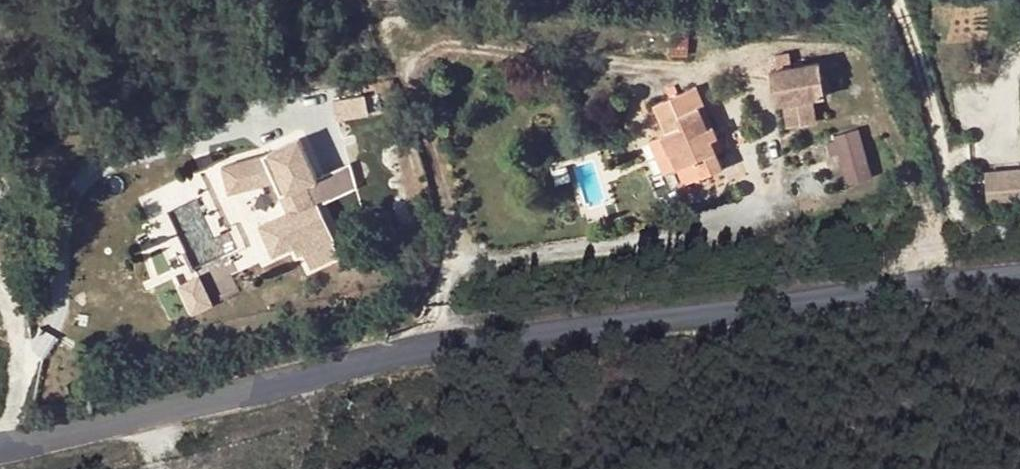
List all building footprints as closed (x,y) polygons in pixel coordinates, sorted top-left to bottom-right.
[(687,39),(672,38),(671,57),(686,57),(687,39)] [(812,99),(823,97),(816,64),(789,70),(786,56),(772,59),(775,73),(768,74),(775,106),(783,105),(812,99)] [(715,133),(696,89),(654,106),(666,134),(649,141),(664,174),(678,168),(685,185),(722,168),(714,150),(708,135),(715,133)] [(333,102),(336,121),(367,115),(364,96),(333,102)] [(812,99),(783,105),(788,127),(816,122),(812,99)] [(858,130),(833,136),(835,141),(838,153),(847,185),(871,178),(858,130)] [(715,133),(708,135),(714,150),(721,147),(715,133)] [(263,156),(222,166),(229,192),(274,182),(288,214),(259,227),(267,246),(270,244),(275,255),(293,246),(297,255),(303,252),(310,268),(338,256),(331,240),(333,239),(318,206),(318,205),(310,208),(301,187),(308,184),(317,180),(316,178),(299,140),(263,156)] [(835,141),(828,143),(831,155),(838,153),(835,141)] [(985,173),(987,203),(1019,201),(1019,171),(985,173)] [(318,206),(334,198),(323,175),(316,178),(317,180),(308,184),(301,187),(310,208),(318,205),(318,206)] [(595,224),(598,231),(607,228),(605,221),(595,224)] [(264,281),(283,274),(270,244),(267,246),(252,252),(264,281)] [(204,269),(221,300),(245,287),(228,256),(204,269)] [(199,314),(219,304),(205,273),(184,282),(199,314)]
